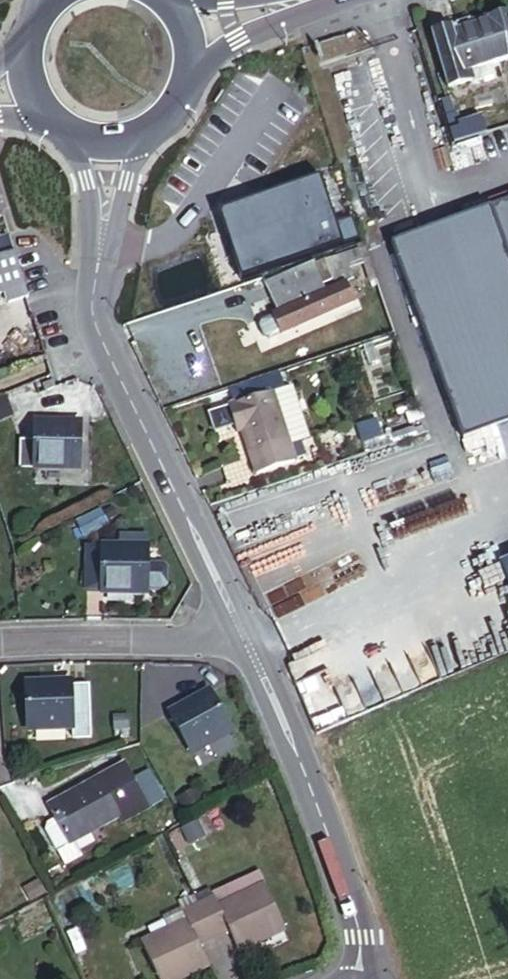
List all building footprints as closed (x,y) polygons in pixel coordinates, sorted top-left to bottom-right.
[(507,56),(507,31),(501,11),(479,18),(481,25),(446,36),(443,28),(422,35),(437,84),(459,77),(464,81),(480,76),(483,72),(480,65),(507,56)] [(451,129),(443,102),(431,106),(441,140),(447,139),(475,130),(472,122),(451,129)] [(452,155),(488,144),(483,127),(475,130),(447,139),(452,155)] [(275,200),(219,218),(223,232),(239,281),(336,249),(315,187),(275,200)] [(389,252),(460,446),(507,429),(507,209),(455,229),(389,252)] [(15,251),(10,234),(0,237),(0,255),(15,251)] [(15,251),(0,255),(0,293),(4,292),(8,304),(29,298),(15,251)] [(352,311),(344,284),(335,288),(331,274),(347,269),(342,253),(243,287),(250,316),(240,319),(235,326),(242,343),(246,345),(352,311)] [(277,386),(265,390),(276,423),(288,419),(277,386)] [(276,423),(265,390),(220,404),(229,431),(234,430),(248,474),(288,461),(276,423)] [(12,416),(5,396),(0,398),(0,421),(12,416)] [(377,445),(370,418),(350,423),(357,451),(377,445)] [(81,467),(80,422),(34,423),(34,440),(20,440),(20,468),(81,467)] [(84,537),(106,526),(100,514),(78,524),(84,537)] [(250,563),(274,618),(365,580),(353,551),(331,560),(320,534),(250,563)] [(164,566),(148,566),(148,549),(87,548),(88,589),(102,589),(104,593),(147,594),(148,589),(163,589),(168,585),(167,569),(164,566)] [(94,738),(91,688),(74,689),(73,684),(28,687),(31,732),(75,730),(76,739),(94,738)] [(238,745),(210,693),(170,714),(199,766),(238,745)] [(129,732),(128,716),(114,717),(114,733),(129,732)] [(126,823),(129,827),(150,816),(127,771),(52,812),(57,821),(49,826),(46,833),(56,852),(70,846),(73,851),(126,823)] [(202,802),(197,791),(183,797),(188,808),(202,802)] [(188,808),(183,797),(177,800),(182,811),(188,808)] [(181,850),(171,831),(165,834),(175,853),(181,850)] [(284,926),(265,886),(220,907),(215,899),(200,906),(215,938),(229,931),(239,953),(268,939),(266,935),(284,926)] [(169,931),(188,922),(184,913),(193,909),(188,899),(184,898),(178,901),(182,911),(164,920),(169,931)] [(73,924),(65,905),(54,910),(63,928),(73,924)] [(200,945),(215,938),(200,906),(193,909),(184,913),(188,922),(169,931),(142,944),(159,978),(170,978),(179,975),(180,978),(183,978),(210,967),(200,945)] [(268,939),(286,931),(284,926),(266,935),(268,939)]
